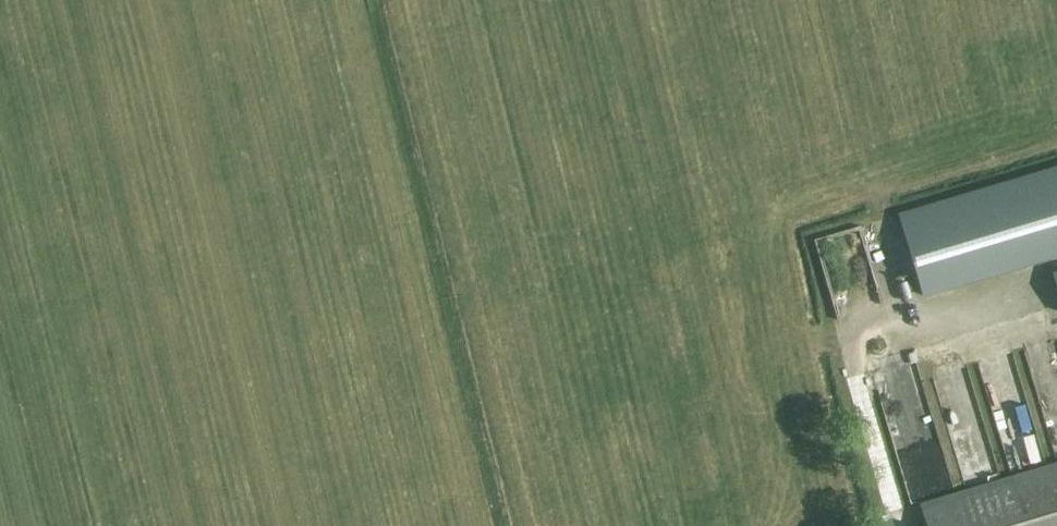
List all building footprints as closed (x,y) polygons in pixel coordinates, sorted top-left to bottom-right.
[(898,212),(923,297),(1056,257),(1056,164),(898,212)] [(874,378),(903,447),(936,433),(907,364),(874,378)] [(929,525),(1056,525),(1056,464),(923,504),(929,525)]
